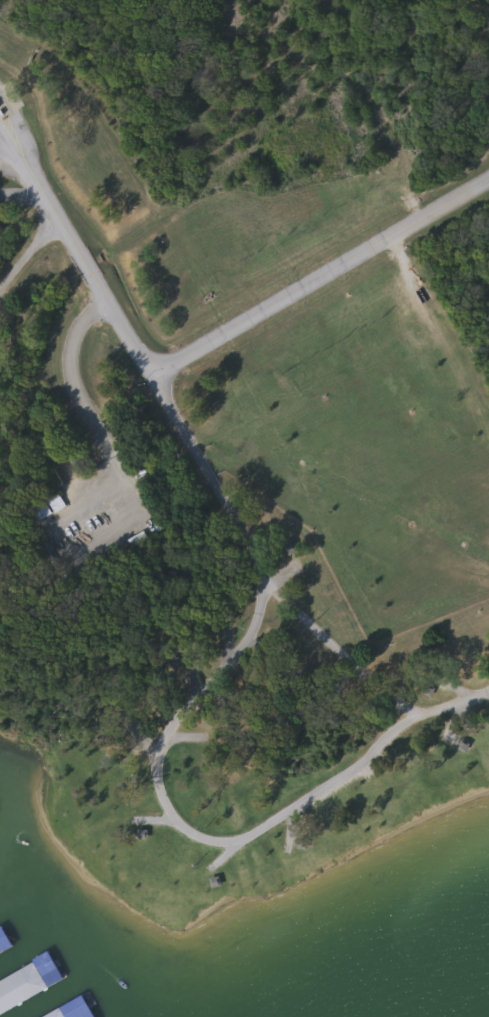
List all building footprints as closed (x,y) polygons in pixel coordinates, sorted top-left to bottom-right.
[(70,508),(63,495),(34,510),(42,524),(58,515),(70,508)] [(7,930),(0,933),(0,964),(20,954),(7,930)] [(55,998),(42,972),(0,992),(0,1016),(15,1016),(55,998)]
